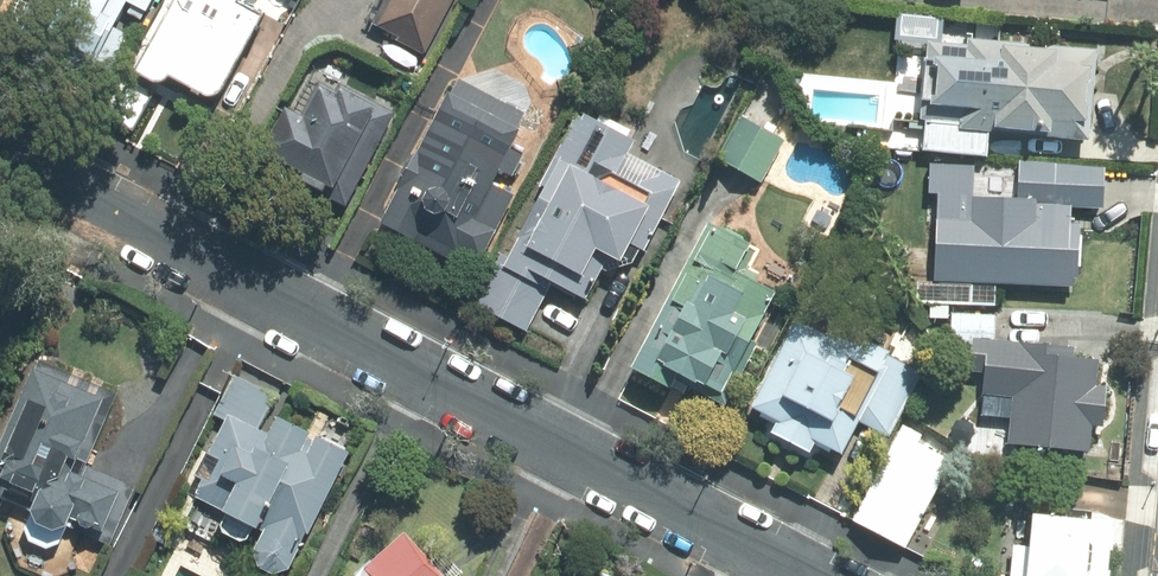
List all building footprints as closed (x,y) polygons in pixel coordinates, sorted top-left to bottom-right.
[(139,0),(72,0),(123,28),(139,0)] [(255,0),(170,0),(139,58),(205,93),(255,0)] [(372,18),(424,45),(447,0),(381,0),(372,18)] [(1077,136),(1085,49),(927,36),(920,123),(1077,136)] [(305,60),(260,145),(328,180),(372,96),(305,60)] [(456,249),(525,108),(450,71),(381,212),(456,249)] [(573,115),(480,303),(590,357),(683,169),(573,115)] [(762,179),(779,141),(738,123),(721,161),(762,179)] [(1072,181),(928,180),(927,271),(1072,272),(1072,181)] [(722,402),(770,291),(687,256),(640,367),(722,402)] [(914,354),(806,305),(758,412),(866,460),(914,354)] [(1078,446),(1092,359),(969,339),(955,427),(1078,446)] [(112,379),(37,346),(0,429),(0,498),(17,505),(16,509),(108,541),(127,488),(72,469),(112,379)] [(242,394),(186,494),(289,551),(345,451),(242,394)] [(949,462),(895,434),(851,518),(905,546),(949,462)] [(1110,522),(1024,516),(1020,575),(1106,575),(1110,522)] [(339,575),(442,575),(397,524),(337,575),(339,575)]
